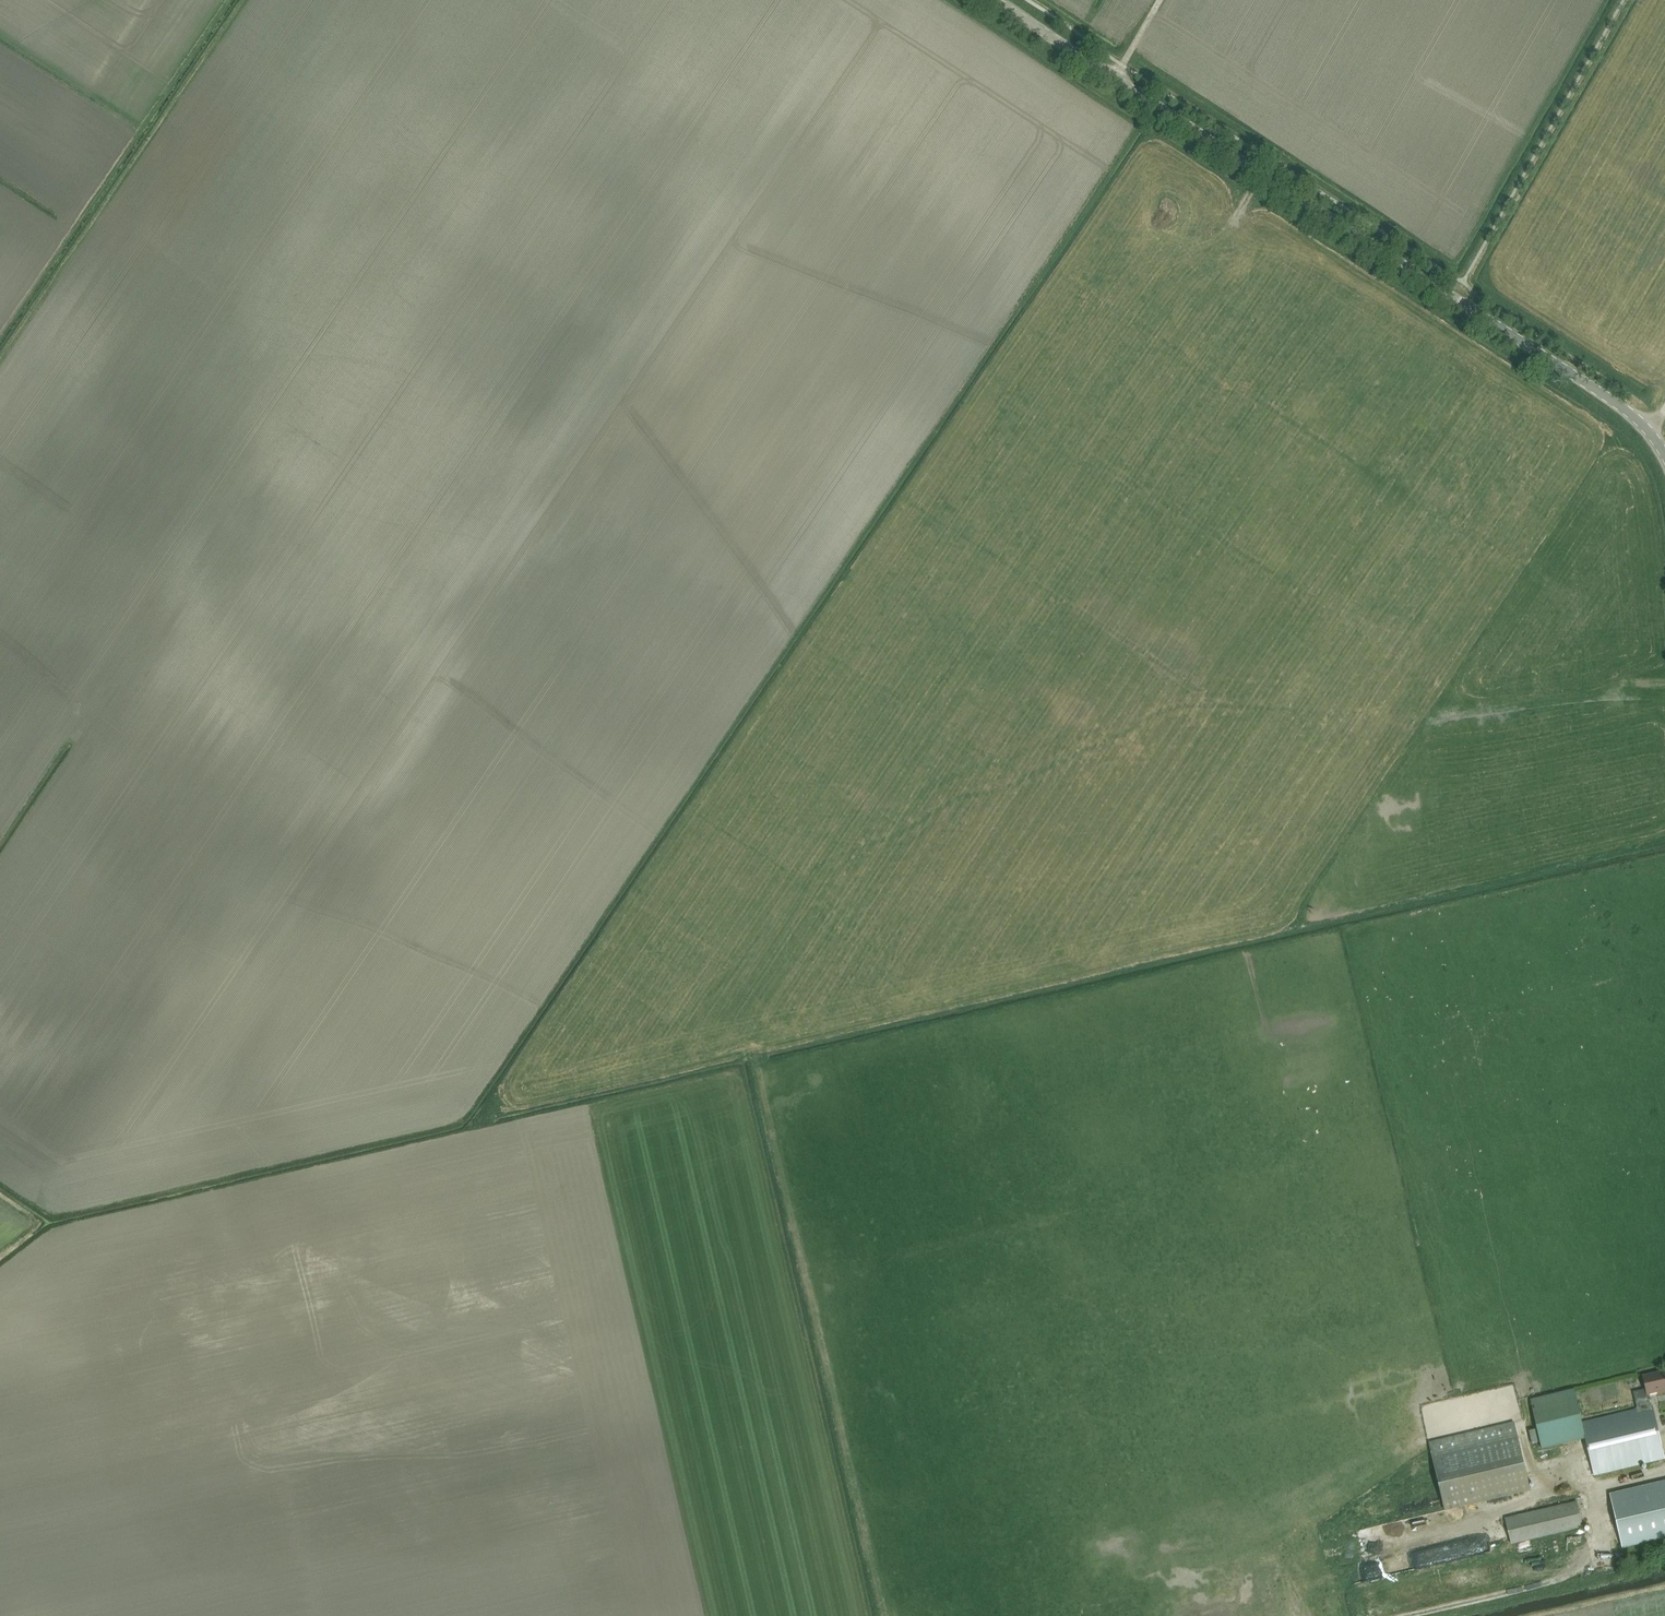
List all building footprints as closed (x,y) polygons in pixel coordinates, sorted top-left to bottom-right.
[(1584,1437),(1592,1474),(1663,1458),(1651,1406),(1649,1406),(1646,1394),(1664,1390),(1664,1383),(1662,1370),(1641,1375),(1644,1389),(1632,1391),(1636,1409),(1580,1422),(1584,1437)] [(1584,1437),(1580,1422),(1572,1389),(1531,1398),(1542,1447),(1584,1437)] [(1529,1489),(1513,1422),(1427,1442),(1442,1509),(1529,1489)] [(1535,1429),(1529,1431),(1532,1443),(1538,1442),(1535,1429)] [(1664,1538),(1664,1481),(1610,1494),(1623,1548),(1664,1538)] [(1581,1526),(1575,1502),(1504,1519),(1510,1543),(1581,1526)]
